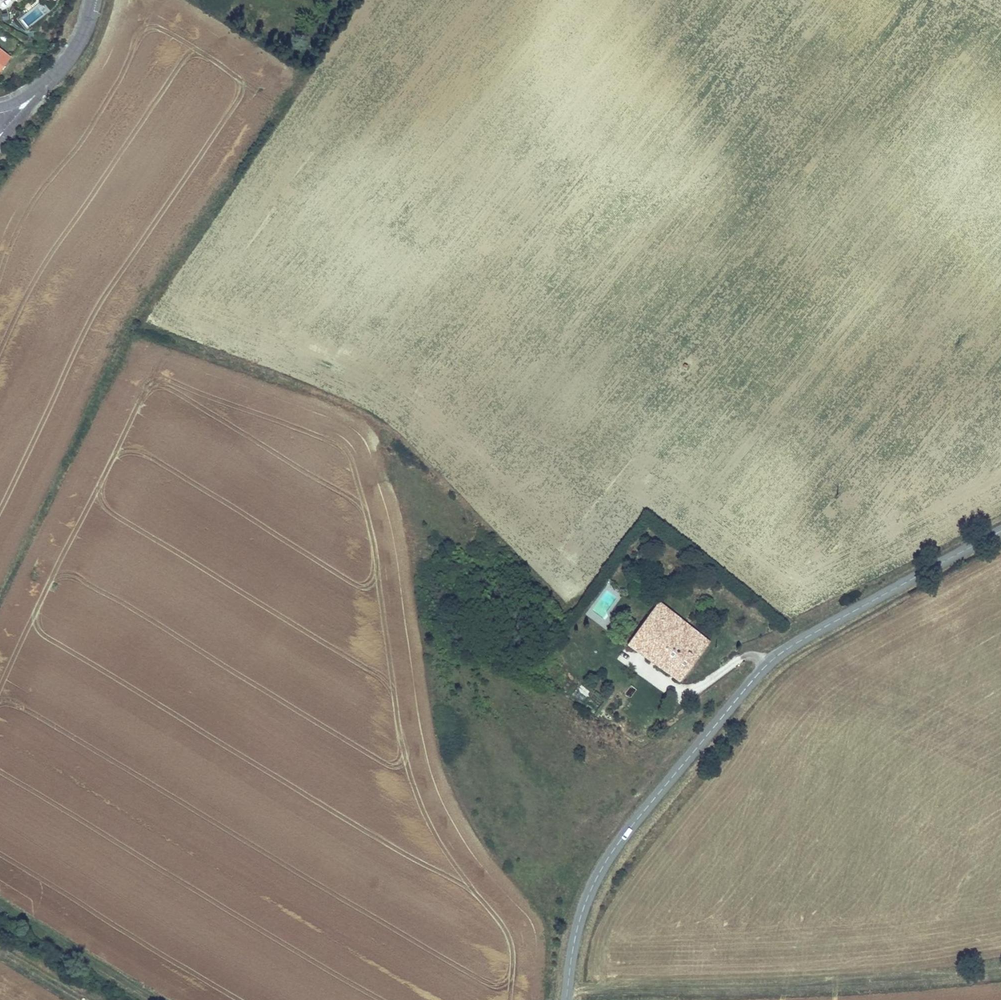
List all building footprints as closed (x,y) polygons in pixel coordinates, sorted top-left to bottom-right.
[(31,0),(21,0),(18,3),(22,9),(31,2),(31,0)] [(10,59),(0,51),(0,72),(10,59)] [(631,646),(681,683),(709,645),(660,606),(631,646)] [(613,705),(621,711),(631,699),(622,692),(613,705)]
